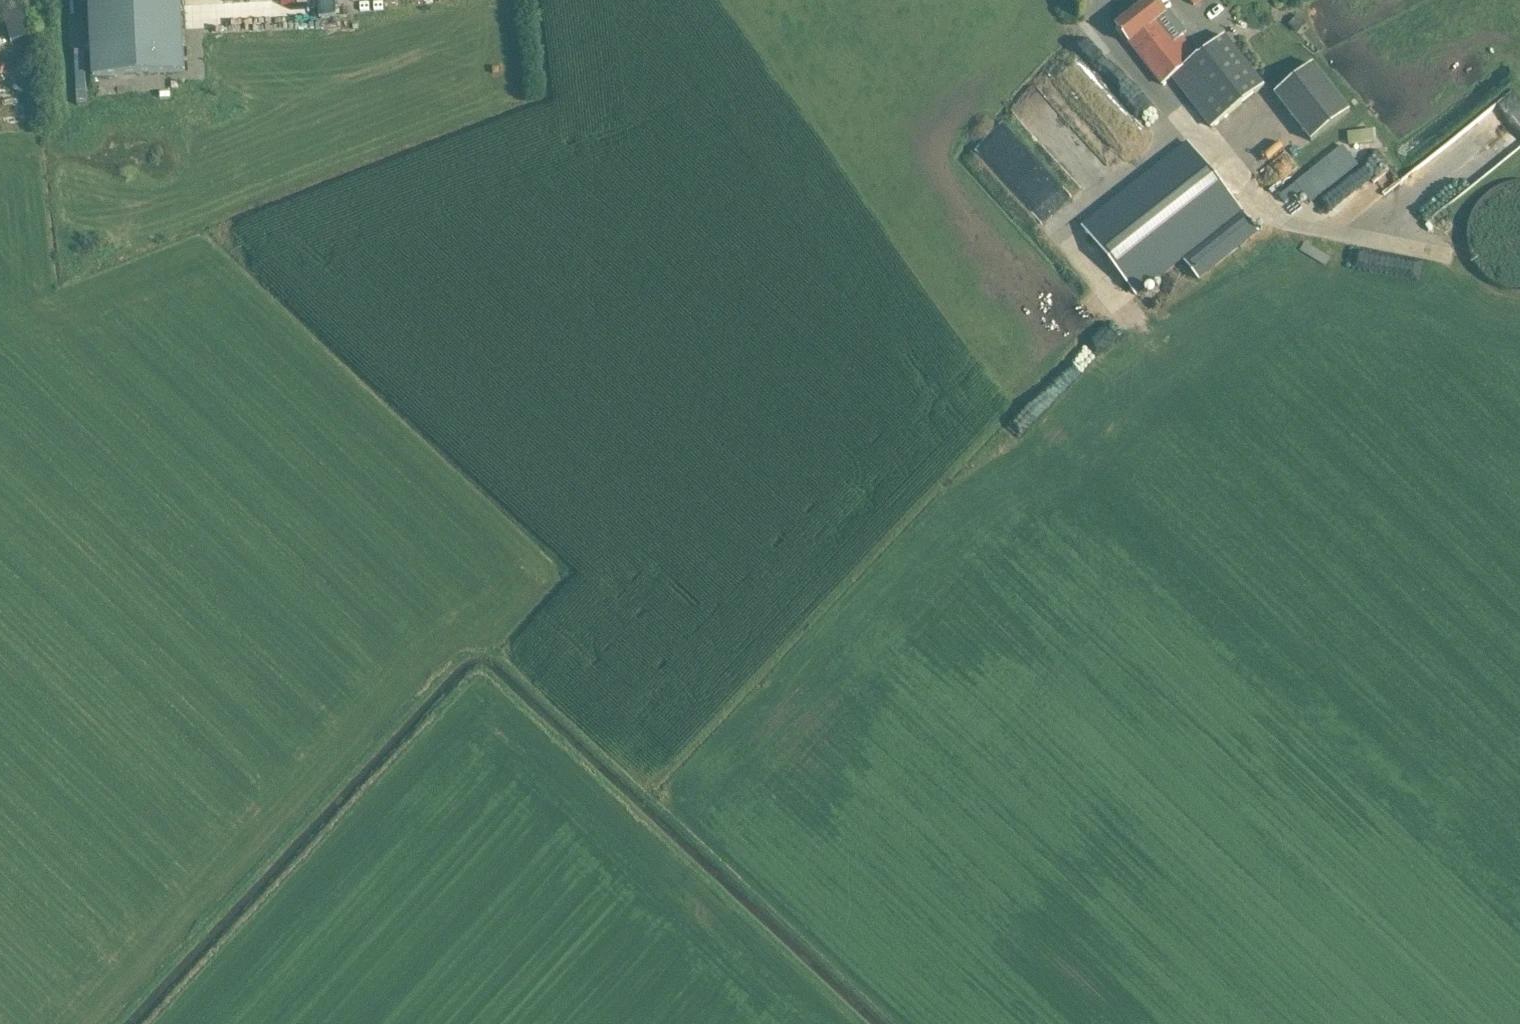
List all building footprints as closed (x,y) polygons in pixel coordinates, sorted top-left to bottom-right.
[(64,78),(74,77),(94,76),(183,72),(182,46),(190,46),(188,0),(60,0),(64,78)] [(298,19),(311,19),(310,0),(297,0),(298,19)] [(319,18),(336,17),(335,0),(318,0),(319,18)] [(1155,22),(1166,13),(1156,0),(1152,0),(1116,29),(1128,44),(1129,43),(1163,86),(1172,79),(1211,128),(1262,88),(1221,37),(1196,57),(1180,37),(1173,44),(1155,22)] [(7,27),(12,41),(29,36),(28,32),(19,1),(8,4),(0,6),(0,29),(7,27)] [(1312,141),(1351,110),(1313,64),(1274,95),(1312,141)] [(1351,132),(1351,143),(1379,142),(1378,131),(1351,132)] [(1238,215),(1185,145),(1080,226),(1149,316),(1156,310),(1232,252),(1237,248),(1254,235),(1241,218),(1222,232),(1220,229),(1238,215)] [(1301,191),(1311,203),(1358,166),(1342,146),(1280,196),(1286,203),(1301,191)] [(1041,221),(1070,199),(1058,182),(1039,196),(1030,183),(1019,191),(1041,221)]
